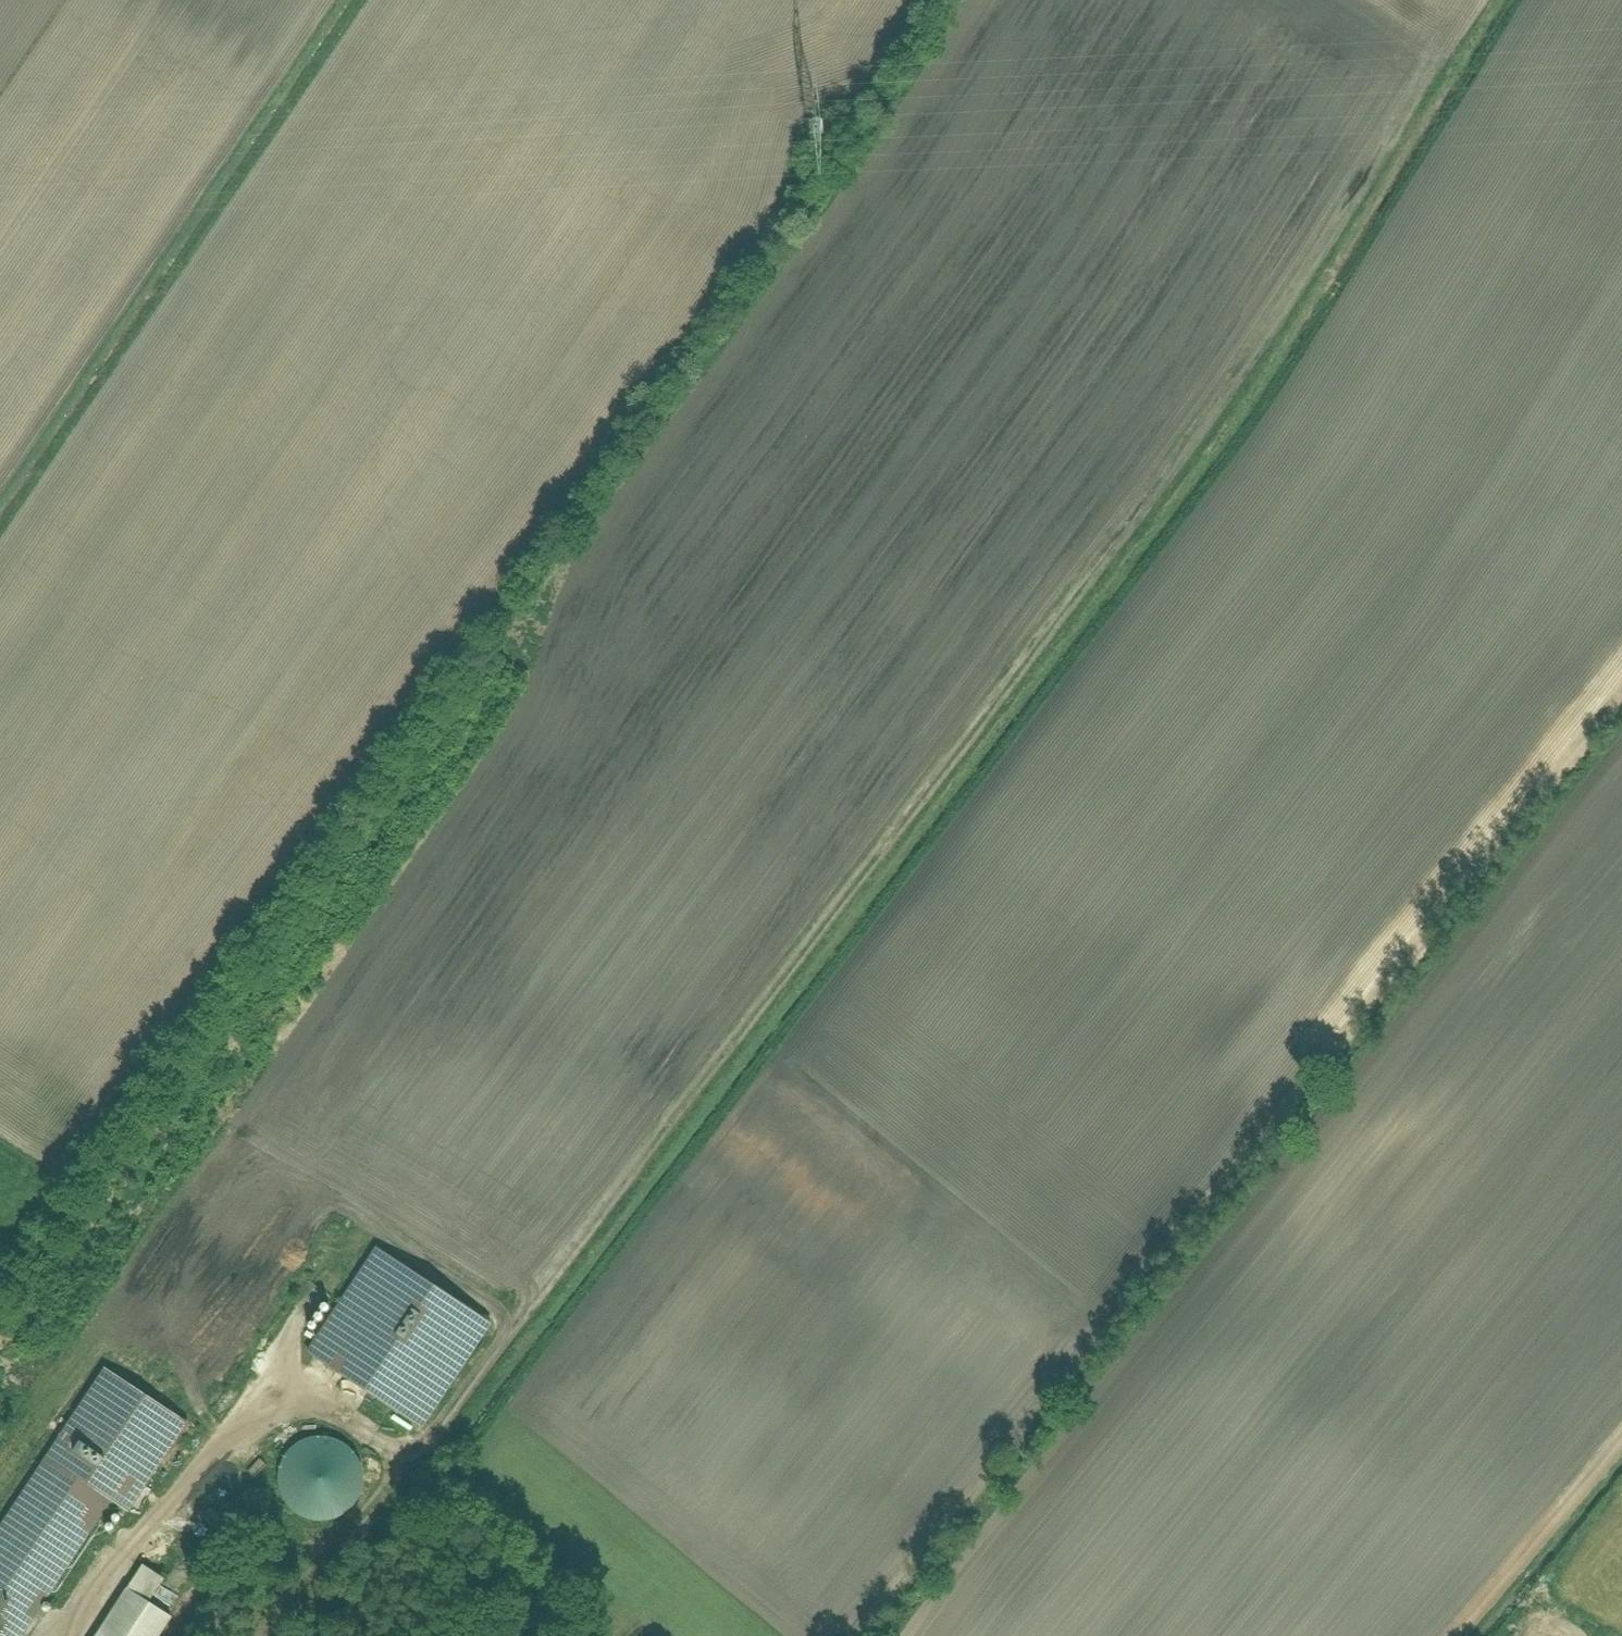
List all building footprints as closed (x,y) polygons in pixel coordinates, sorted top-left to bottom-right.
[(494,1322),(377,1246),(307,1353),(424,1429),(494,1322)] [(111,1505),(128,1516),(185,1426),(102,1374),(0,1535),(0,1635),(27,1635),(111,1505)] [(280,1469),(280,1484),(284,1497),(292,1509),(304,1517),(317,1521),(332,1520),(345,1515),(355,1506),(363,1494),(365,1480),(364,1466),(358,1454),(348,1444),(335,1438),(321,1436),(307,1438),(295,1445),(286,1456),(280,1469)] [(128,1595),(149,1609),(165,1584),(144,1570),(128,1595)] [(128,1595),(102,1635),(163,1635),(171,1623),(149,1609),(128,1595)]
